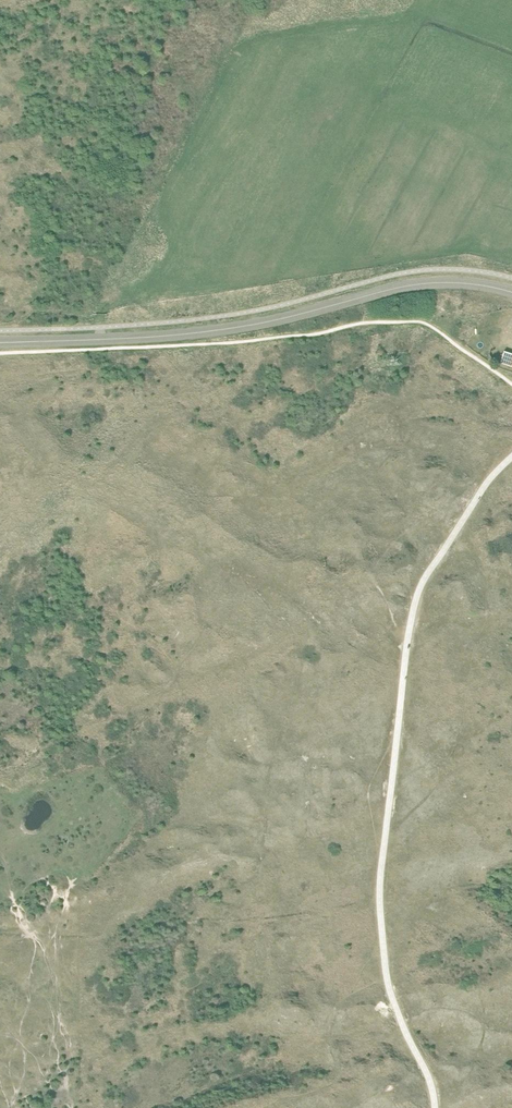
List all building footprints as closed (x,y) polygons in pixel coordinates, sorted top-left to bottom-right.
[(500,363),(511,367),(511,354),(504,351),(500,363)]
